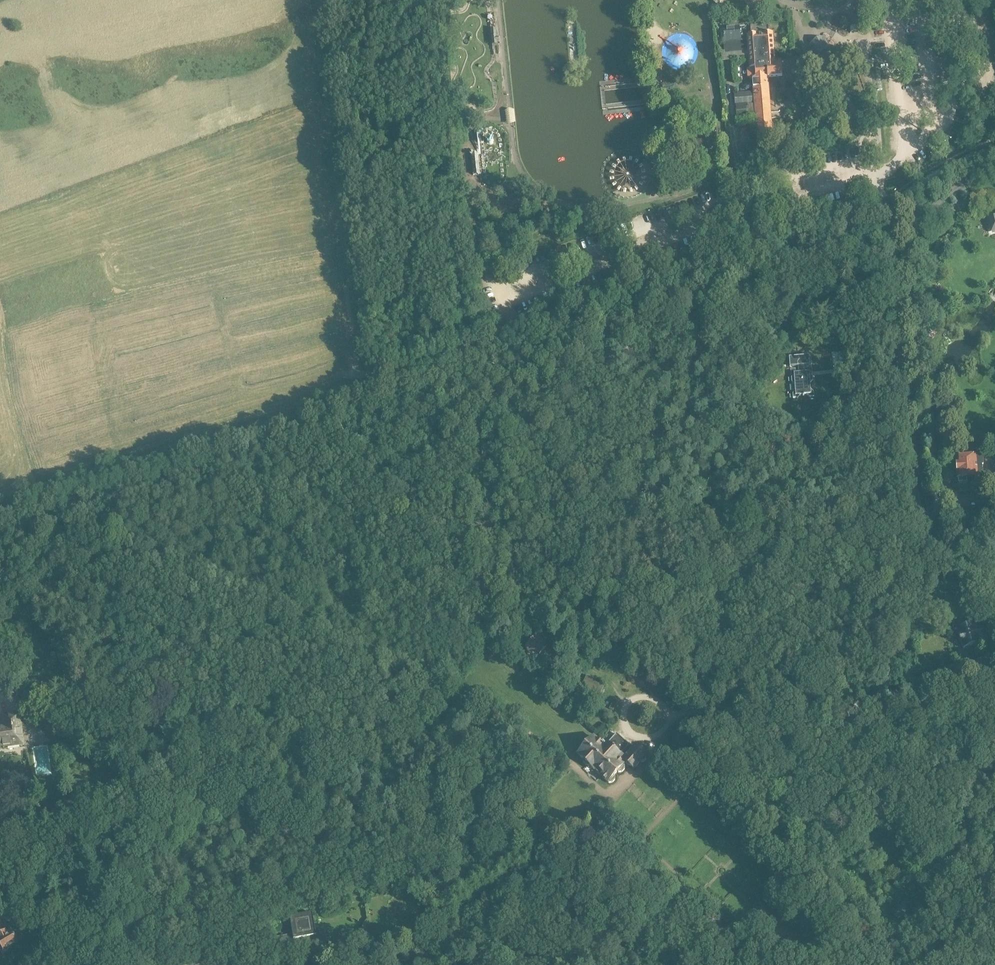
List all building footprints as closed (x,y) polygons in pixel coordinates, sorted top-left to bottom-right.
[(710,3),(713,6),(716,8),(724,0),(713,0),(710,3)] [(724,41),(773,37),(773,33),(769,33),(768,26),(768,24),(740,27),(723,28),(724,41)] [(773,37),(724,41),(725,53),(719,54),(719,58),(719,61),(749,58),(749,68),(755,68),(755,78),(768,78),(782,76),(781,60),(775,60),(773,37)] [(824,38),(811,44),(811,45),(815,52),(820,53),(827,50),(829,46),(829,45),(825,37),(824,38)] [(768,78),(755,78),(752,78),(753,91),(735,93),(738,119),(756,117),(758,144),(773,143),(768,78)] [(509,111),(505,111),(506,124),(510,123),(513,123),(512,111),(509,111)] [(809,355),(789,357),(790,366),(798,366),(799,373),(796,373),(795,369),(791,369),(792,380),(792,382),(795,384),(795,391),(793,394),(793,398),(798,398),(800,395),(807,395),(810,397),(814,397),(814,392),(811,389),(810,383),(813,381),(813,380),(812,376),(810,376),(809,372),(804,372),(804,365),(810,365),(809,355)] [(975,451),(962,452),(962,457),(955,457),(957,478),(958,478),(958,483),(967,483),(966,478),(977,477),(982,476),(981,464),(983,464),(982,455),(978,456),(978,451),(975,451)] [(963,648),(980,642),(974,623),(953,630),(954,635),(958,633),(963,648)] [(547,639),(539,635),(526,650),(529,656),(532,655),(540,659),(541,658),(546,660),(552,656),(545,645),(547,639)] [(619,700),(614,698),(609,708),(614,710),(619,700)] [(19,744),(18,738),(23,737),(19,714),(8,716),(9,727),(0,728),(0,746),(19,744)] [(587,744),(578,755),(583,760),(583,762),(587,765),(589,765),(608,783),(612,783),(615,779),(615,775),(617,771),(618,772),(622,772),(625,769),(625,765),(624,764),(626,762),(634,769),(641,761),(641,762),(644,762),(646,760),(646,757),(646,756),(647,755),(636,745),(625,757),(621,754),(629,745),(617,734),(605,746),(594,737),(593,738),(590,738),(587,741),(587,744)] [(994,775),(994,771),(987,765),(978,776),(988,784),(994,775)] [(2,901),(6,903),(12,890),(8,888),(2,901)] [(897,908),(893,913),(898,918),(907,909),(900,903),(896,907),(897,908)] [(917,906),(912,911),(921,920),(928,913),(923,909),(922,910),(917,906)] [(327,942),(327,941),(325,933),(316,934),(312,913),(290,917),(293,935),(277,937),(279,950),(327,942)] [(892,929),(887,934),(892,939),(901,930),(894,923),(890,927),(892,929)] [(4,930),(0,933),(0,946),(1,947),(0,948),(0,952),(2,956),(9,951),(7,947),(18,941),(12,931),(7,934),(4,930)]
